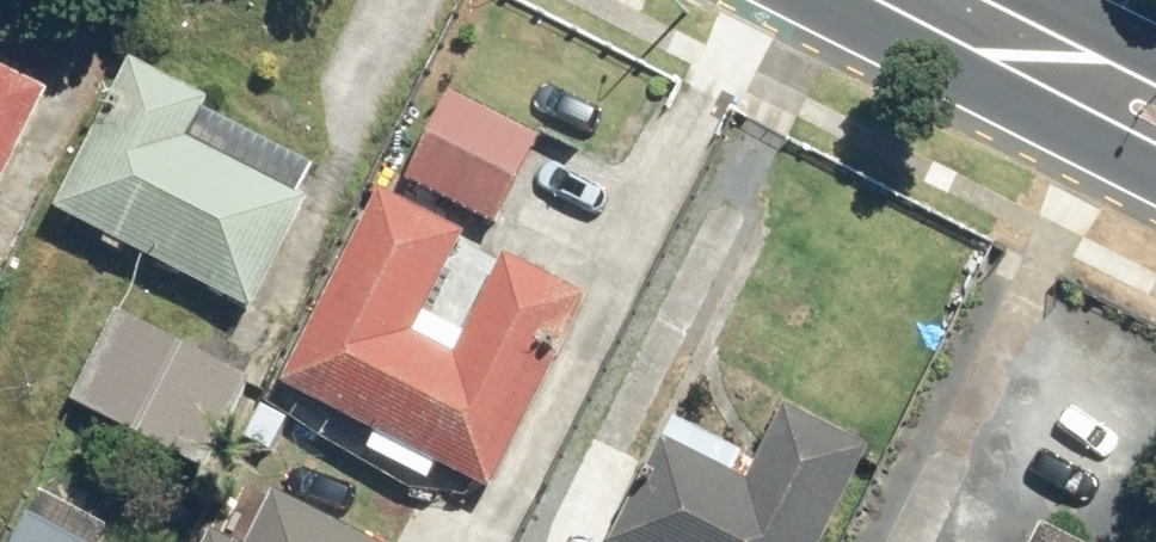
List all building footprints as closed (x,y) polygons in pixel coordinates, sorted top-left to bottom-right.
[(49,79),(0,57),(0,188),(49,79)] [(57,224),(250,310),(317,160),(125,74),(57,224)] [(447,96),(405,179),(497,224),(538,142),(447,96)] [(495,494),(585,302),(499,262),(454,360),(415,342),(464,238),(375,197),(283,396),(495,494)] [(130,329),(86,413),(210,476),(254,392),(130,329)] [(611,541),(819,541),(864,455),(781,413),(743,489),(660,446),(611,541)] [(226,481),(200,541),(372,541),(226,481)] [(27,515),(10,541),(71,541),(27,515)] [(1037,534),(1032,541),(1053,541),(1037,534)]
